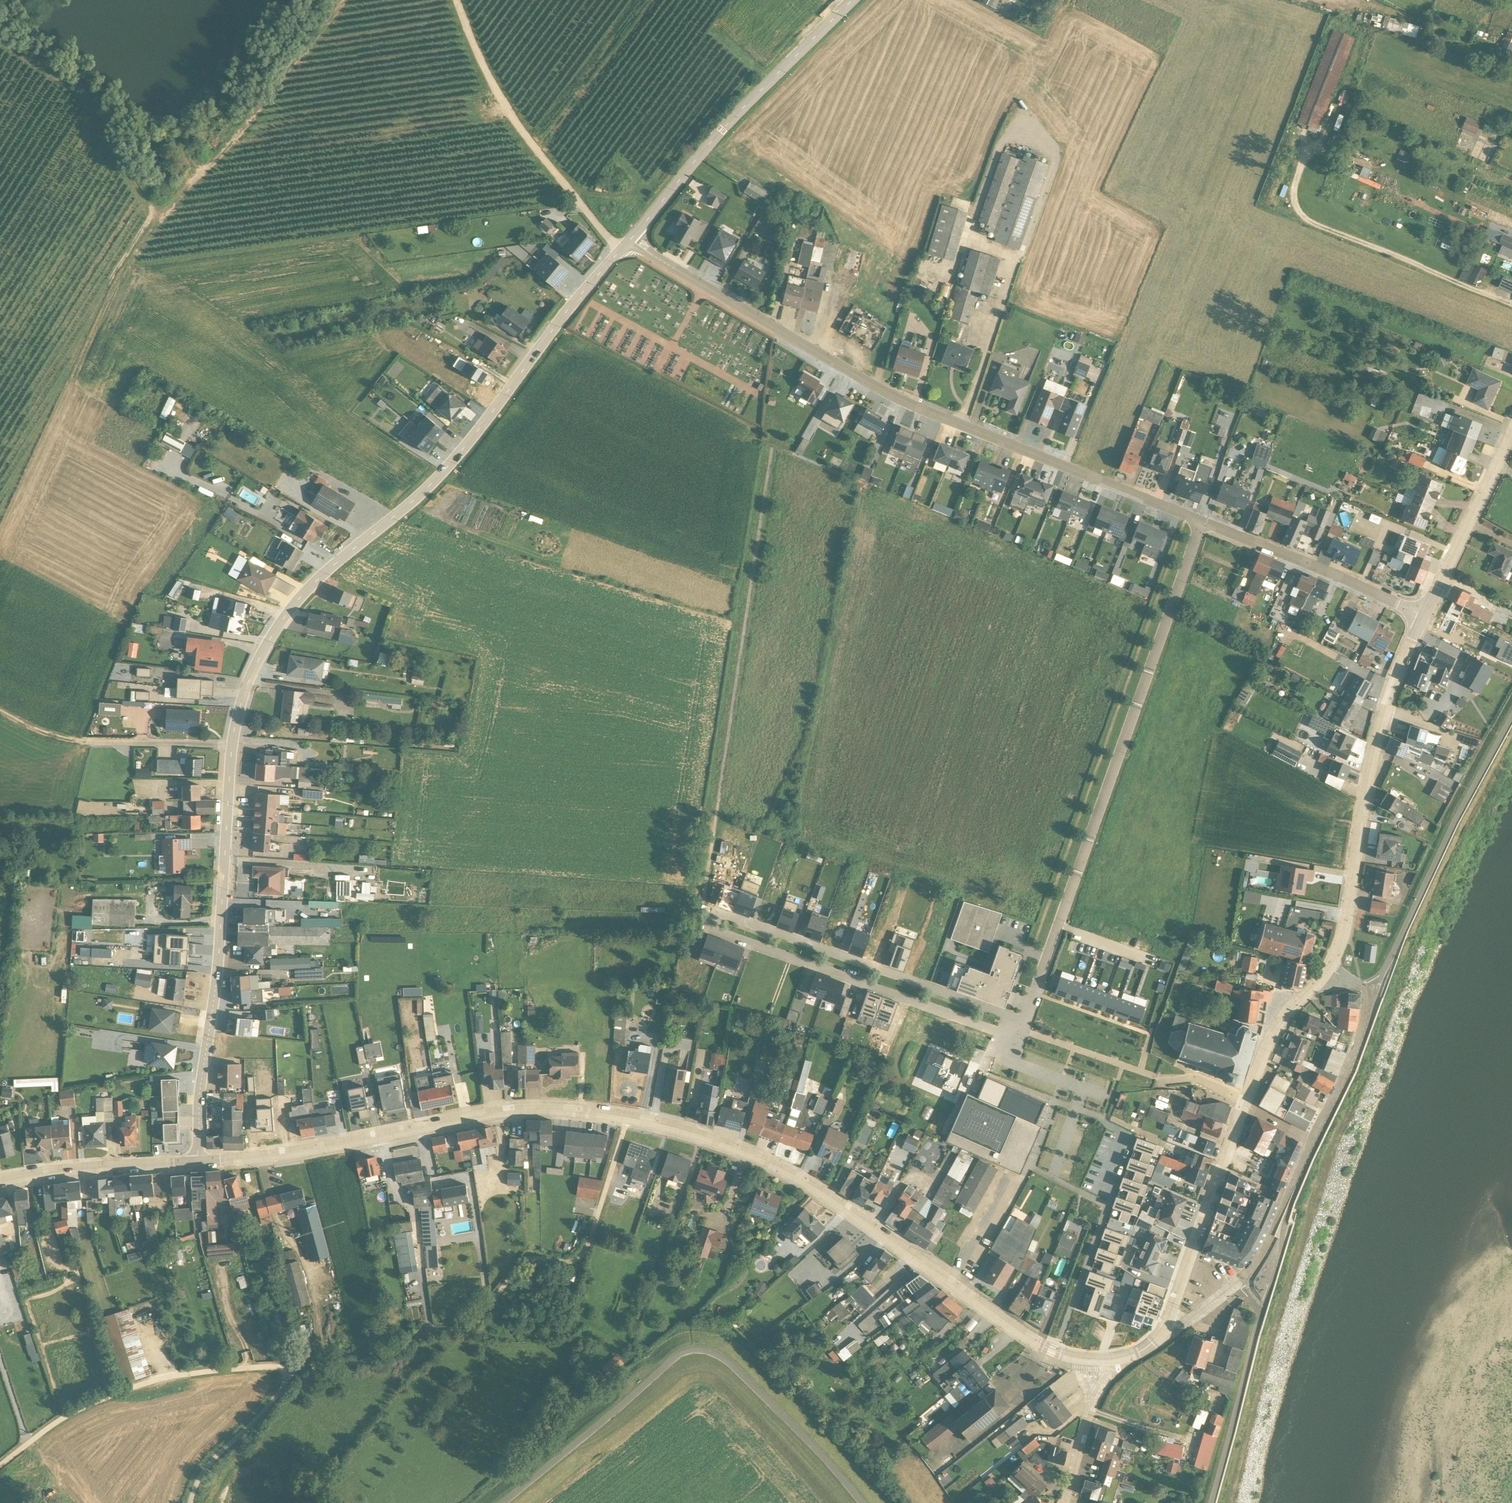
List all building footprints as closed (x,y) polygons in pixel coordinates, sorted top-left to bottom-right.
[(982,2),(994,9),(998,0),(983,0),(982,2)] [(1374,19),(1372,26),(1400,34),(1403,23),(1384,17),(1383,20),(1378,19),(1378,20),(1374,19)] [(1300,127),(1315,134),(1318,127),(1353,38),(1332,30),(1296,121),(1295,124),(1300,126),(1300,127)] [(1463,130),(1476,136),(1481,125),(1467,120),(1463,130)] [(1401,150),(1398,158),(1407,162),(1411,154),(1401,150)] [(1017,247),(1046,162),(1018,153),(1016,158),(1002,153),(980,218),(997,223),(991,239),(1017,247)] [(1379,187),(1381,183),(1367,178),(1371,168),(1363,165),(1358,180),(1379,187)] [(750,181),(743,192),(762,203),(769,192),(750,181)] [(711,188),(706,196),(709,197),(706,204),(716,209),(719,203),(722,204),(726,196),(711,188)] [(965,211),(944,205),(928,255),(949,262),(965,211)] [(773,214),(764,209),(755,226),(776,238),(785,222),(784,221),(785,220),(774,213),(773,214)] [(680,226),(673,239),(686,247),(691,239),(697,242),(707,223),(700,219),(698,221),(687,215),(686,216),(682,214),(676,224),(680,226)] [(552,225),(543,217),(538,222),(540,224),(538,226),(546,232),(552,225)] [(588,232),(578,224),(568,235),(571,237),(563,247),(564,247),(562,249),(577,262),(595,241),(587,234),(588,232)] [(1489,228),(1485,237),(1511,249),(1511,238),(1489,228)] [(711,262),(722,268),(739,240),(720,229),(707,252),(710,255),(708,258),(712,260),(711,262)] [(819,263),(824,239),(815,237),(810,260),(819,263)] [(797,264),(808,267),(808,266),(813,246),(802,243),(797,264)] [(774,249),(768,246),(764,253),(770,256),(774,249)] [(968,250),(948,317),(968,323),(978,290),(988,293),(998,259),(968,250)] [(569,271),(546,253),(532,270),(555,289),(569,271)] [(734,276),(755,288),(765,272),(744,259),(734,276)] [(1468,261),(1459,279),(1480,288),(1488,270),(1468,261)] [(483,282),(485,284),(487,281),(489,282),(502,266),(497,262),(483,278),(485,280),(483,282)] [(782,304),(799,308),(805,279),(789,275),(788,276),(782,304)] [(1504,276),(1499,287),(1511,293),(1511,280),(1504,276)] [(805,279),(799,308),(816,312),(823,283),(805,279)] [(853,304),(838,329),(848,335),(850,332),(864,340),(862,343),(872,349),(885,328),(876,322),(878,319),(853,304)] [(496,310),(489,320),(496,325),(497,323),(517,337),(533,315),(525,308),(520,315),(508,306),(502,314),(496,310)] [(478,339),(473,346),(498,364),(507,350),(487,336),(483,342),(478,339)] [(899,346),(892,369),(917,377),(924,353),(909,349),(911,343),(901,340),(899,346)] [(941,363),(963,372),(972,349),(949,340),(941,363)] [(1421,343),(1413,340),(1409,348),(1418,351),(1421,343)] [(1393,342),(1388,348),(1395,354),(1400,347),(1393,342)] [(1505,350),(1496,347),(1492,357),(1501,360),(1505,350)] [(1080,354),(1072,373),(1084,378),(1092,358),(1080,354)] [(1446,364),(1443,356),(1435,360),(1438,368),(1446,364)] [(1006,410),(1015,414),(1028,384),(1027,383),(1028,381),(1017,377),(1019,371),(1001,364),(998,372),(997,372),(989,391),(1010,400),(1006,410)] [(1363,366),(1362,370),(1384,378),(1386,372),(1378,370),(1378,371),(1363,366)] [(1502,381),(1472,367),(1464,384),(1477,390),(1471,402),(1488,410),(1502,381)] [(799,397),(812,405),(816,398),(821,401),(828,390),(823,388),(823,387),(818,384),(819,381),(803,372),(797,382),(799,383),(796,388),(802,392),(799,397)] [(1058,410),(1064,397),(1063,396),(1066,387),(1046,379),(1042,388),(1041,388),(1029,420),(1045,426),(1053,408),(1058,410)] [(450,395),(439,386),(427,401),(435,408),(435,409),(452,422),(460,413),(459,412),(465,404),(452,395),(451,395),(450,395)] [(1172,392),(1164,413),(1170,414),(1179,395),(1172,392)] [(1218,411),(1223,412),(1230,395),(1226,393),(1223,399),(1218,411)] [(848,414),(855,402),(847,397),(845,400),(835,394),(821,419),(837,428),(841,422),(843,422),(847,414),(848,414)] [(769,396),(767,405),(774,406),(776,397),(769,396)] [(1064,397),(1058,410),(1063,412),(1056,431),(1072,437),(1086,406),(1064,397)] [(1143,407),(1139,417),(1158,425),(1164,413),(1151,407),(1150,409),(1143,407)] [(866,408),(853,431),(867,439),(872,430),(879,434),(885,423),(880,420),(881,417),(866,408)] [(1269,413),(1260,409),(1257,416),(1266,420),(1269,413)] [(1170,414),(1164,413),(1163,415),(1163,416),(1164,423),(1171,422),(1170,417),(1169,417),(1170,414)] [(415,424),(436,441),(444,431),(423,414),(415,424)] [(1451,415),(1446,428),(1475,440),(1481,424),(1460,416),(1459,417),(1457,418),(1451,415)] [(1180,427),(1179,427),(1175,438),(1174,442),(1169,444),(1158,440),(1155,446),(1154,446),(1146,468),(1164,475),(1165,475),(1173,453),(1171,452),(1174,443),(1180,445),(1183,438),(1189,421),(1183,419),(1180,427)] [(409,421),(400,434),(399,434),(426,454),(436,441),(409,421)] [(914,432),(900,426),(898,432),(896,432),(888,453),(903,459),(914,432)] [(1385,433),(1372,427),(1367,438),(1381,444),(1385,433)] [(1138,455),(1146,434),(1134,429),(1118,469),(1130,474),(1134,465),(1136,466),(1140,456),(1138,455)] [(1475,440),(1448,429),(1446,436),(1447,438),(1448,439),(1445,449),(1465,460),(1468,452),(1470,453),(1475,440)] [(187,453),(193,442),(168,430),(163,441),(187,453)] [(924,443),(926,437),(914,432),(903,459),(911,463),(913,457),(919,459),(926,444),(924,443)] [(804,449),(809,439),(804,436),(799,447),(804,449)] [(947,466),(954,448),(951,447),(951,448),(939,443),(938,446),(932,443),(928,453),(934,456),(932,460),(947,466)] [(1271,448),(1256,443),(1251,456),(1267,461),(1271,448)] [(1437,466),(1458,476),(1459,474),(1460,475),(1462,474),(1464,470),(1464,468),(1462,467),(1466,460),(1438,446),(1431,461),(1437,464),(1436,466),(1437,466)] [(967,453),(954,448),(947,466),(962,472),(963,468),(969,470),(973,460),(967,457),(965,463),(964,463),(967,453)] [(1400,456),(1398,459),(1408,463),(1421,468),(1425,458),(1411,452),(1406,451),(1403,457),(1400,456)] [(1378,453),(1376,459),(1387,463),(1389,458),(1378,453)] [(978,487),(985,490),(994,467),(984,463),(985,460),(980,458),(971,481),(979,484),(978,487)] [(1392,458),(1388,466),(1396,469),(1400,462),(1392,458)] [(1205,483),(1211,468),(1197,463),(1185,499),(1198,503),(1201,493),(1204,494),(1208,484),(1205,483)] [(1254,466),(1246,463),(1243,471),(1251,474),(1254,466)] [(1176,484),(1172,494),(1184,499),(1185,499),(1194,471),(1180,466),(1177,474),(1176,474),(1173,483),(1176,484)] [(1001,493),(1010,470),(1005,469),(1004,471),(994,467),(985,490),(991,492),(992,490),(1001,493)] [(1257,468),(1254,480),(1259,482),(1263,470),(1257,468)] [(1355,477),(1345,473),(1342,479),(1348,482),(1347,484),(1352,486),(1355,477)] [(1432,506),(1441,484),(1417,474),(1412,488),(1406,486),(1402,494),(1432,506)] [(327,481),(319,476),(315,482),(322,487),(312,503),(342,522),(354,503),(325,485),(328,481),(327,481)] [(1030,478),(1023,476),(1023,478),(1020,477),(1012,498),(1026,504),(1035,484),(1029,481),(1030,478)] [(1236,488),(1222,482),(1215,499),(1223,502),(1223,503),(1229,506),(1236,488)] [(1026,504),(1032,506),(1034,503),(1042,506),(1050,488),(1047,487),(1048,486),(1041,483),(1040,486),(1035,484),(1026,504)] [(1243,509),(1249,493),(1236,488),(1229,506),(1235,508),(1236,506),(1243,509)] [(1077,497),(1062,491),(1055,508),(1060,510),(1057,518),(1067,521),(1077,497)] [(1432,506),(1402,494),(1399,502),(1405,504),(1399,519),(1423,529),(1432,506)] [(1254,502),(1245,528),(1257,534),(1265,516),(1287,525),(1296,501),(1288,497),(1286,502),(1272,496),(1267,507),(1254,502)] [(1089,502),(1077,497),(1070,514),(1083,519),(1089,502)] [(933,509),(951,514),(953,506),(934,502),(933,509)] [(1294,505),(1291,514),(1298,516),(1300,510),(1303,511),(1305,505),(1297,502),(1296,505),(1294,505)] [(236,519),(239,511),(228,506),(225,515),(236,519)] [(1106,531),(1114,512),(1101,507),(1097,516),(1091,514),(1086,526),(1092,529),(1093,526),(1106,531)] [(1308,514),(1305,521),(1323,528),(1325,525),(1330,527),(1335,514),(1318,508),(1314,517),(1308,514)] [(301,510),(289,528),(312,542),(317,534),(321,537),(328,526),(301,510)] [(1123,526),(1127,517),(1114,512),(1106,531),(1119,536),(1118,539),(1123,542),(1129,529),(1123,526)] [(1309,537),(1318,540),(1323,528),(1291,515),(1280,543),(1293,549),(1305,525),(1312,527),(1309,537)] [(1137,524),(1132,539),(1144,543),(1151,527),(1143,524),(1142,526),(1137,524)] [(1162,534),(1163,531),(1151,527),(1141,553),(1150,557),(1151,553),(1157,555),(1165,535),(1162,534)] [(1428,546),(1403,535),(1402,536),(1398,535),(1393,548),(1397,549),(1394,557),(1426,571),(1430,561),(1423,558),(1428,546)] [(1373,541),(1363,536),(1360,543),(1370,548),(1373,541)] [(1331,538),(1325,551),(1332,554),(1331,558),(1343,564),(1344,562),(1352,566),(1359,550),(1331,538)] [(292,570),(299,558),(300,558),(304,552),(282,539),(277,548),(281,550),(275,561),(292,570)] [(1504,579),(1511,562),(1511,553),(1492,543),(1488,552),(1495,556),(1488,571),(1504,579)] [(1372,551),(1367,563),(1374,565),(1380,554),(1372,551)] [(1257,592),(1272,559),(1258,553),(1251,570),(1255,572),(1246,592),(1234,587),(1230,596),(1250,607),(1257,592)] [(1383,553),(1381,559),(1386,561),(1385,565),(1399,571),(1400,568),(1406,570),(1404,579),(1412,582),(1413,580),(1421,583),(1426,571),(1383,553)] [(276,575),(248,559),(237,578),(265,594),(276,575)] [(1284,564),(1272,559),(1263,579),(1275,585),(1284,564)] [(1089,570),(1091,564),(1077,560),(1075,566),(1089,570)] [(1211,569),(1206,580),(1212,582),(1217,571),(1211,569)] [(1113,573),(1111,581),(1122,584),(1124,577),(1113,573)] [(1299,608),(1316,578),(1307,574),(1306,577),(1300,575),(1295,587),(1292,586),(1288,595),(1291,596),(1287,603),(1290,605),(1286,612),(1294,616),(1298,609),(1298,608),(1299,608)] [(178,581),(169,594),(174,598),(183,584),(189,586),(187,597),(199,600),(202,585),(180,578),(179,581),(178,581)] [(1299,608),(1308,613),(1316,597),(1323,600),(1326,592),(1324,591),(1328,584),(1316,578),(1299,608)] [(1150,588),(1141,585),(1138,592),(1148,596),(1150,588)] [(1477,599),(1451,586),(1445,597),(1469,609),(1467,613),(1488,623),(1493,614),(1475,604),(1477,599)] [(339,603),(352,608),(357,596),(336,587),(333,593),(331,592),(327,600),(338,605),(339,603)] [(215,597),(212,611),(244,619),(245,613),(249,614),(251,604),(220,597),(219,598),(215,597)] [(1477,622),(1478,619),(1467,613),(1469,609),(1445,597),(1436,617),(1449,623),(1455,612),(1477,622)] [(310,613),(307,626),(325,631),(326,624),(340,627),(342,617),(321,611),(320,615),(310,613)] [(212,612),(209,626),(241,634),(244,619),(212,612)] [(1355,613),(1346,630),(1367,642),(1378,622),(1370,618),(1368,619),(1355,613)] [(168,628),(186,632),(188,618),(175,616),(175,617),(164,615),(162,625),(168,627),(168,628)] [(368,622),(370,623),(371,618),(365,616),(364,621),(348,618),(346,625),(352,627),(355,629),(356,625),(366,628),(368,622)] [(1306,624),(1300,621),(1296,630),(1301,633),(1306,624)] [(1374,650),(1381,654),(1392,633),(1386,630),(1387,627),(1378,622),(1366,644),(1375,648),(1374,650)] [(147,625),(132,623),(131,630),(146,632),(147,625)] [(1317,627),(1312,625),(1307,636),(1312,638),(1317,627)] [(338,641),(356,646),(357,645),(358,639),(356,638),(355,638),(353,637),(353,636),(352,636),(353,631),(341,628),(338,641)] [(1338,633),(1328,628),(1322,638),(1333,644),(1338,633)] [(1500,631),(1495,641),(1493,640),(1487,652),(1495,655),(1496,652),(1511,659),(1511,637),(1500,631)] [(188,640),(187,655),(197,656),(196,670),(221,673),(223,644),(188,640)] [(137,658),(139,643),(130,642),(128,656),(137,658)] [(1432,681),(1444,687),(1450,673),(1447,672),(1454,658),(1436,649),(1428,664),(1436,668),(1432,681)] [(1424,694),(1430,680),(1435,667),(1428,664),(1432,657),(1421,652),(1419,652),(1412,669),(1411,669),(1406,682),(1413,686),(1412,688),(1424,694)] [(1371,659),(1361,654),(1357,661),(1367,667),(1371,659)] [(291,655),(288,674),(322,680),(324,669),(328,669),(329,662),(325,661),(291,655)] [(1492,669),(1468,655),(1464,661),(1467,663),(1462,672),(1464,673),(1459,682),(1478,693),(1492,669)] [(137,667),(137,676),(151,676),(151,668),(137,667)] [(413,669),(413,683),(424,683),(424,669),(413,669)] [(1345,690),(1342,696),(1360,705),(1371,685),(1345,671),(1337,685),(1345,690)] [(178,677),(177,687),(165,687),(165,696),(171,697),(200,698),(201,695),(213,695),(214,688),(214,680),(201,679),(178,677)] [(284,693),(281,720),(301,723),(301,721),(306,722),(309,704),(313,704),(314,693),(282,689),(282,692),(284,693)] [(1243,689),(1238,698),(1246,702),(1251,692),(1243,689)] [(150,692),(136,691),(131,691),(131,699),(136,699),(149,700),(150,692)] [(1322,696),(1315,709),(1330,719),(1330,720),(1346,729),(1360,705),(1342,696),(1338,694),(1336,697),(1341,699),(1339,704),(1330,699),(1329,700),(1322,696)] [(144,702),(123,701),(123,705),(144,706),(144,708),(150,709),(151,703),(144,702)] [(121,704),(100,702),(99,714),(120,715),(121,704)] [(167,709),(166,729),(198,731),(200,711),(167,709)] [(1442,712),(1435,724),(1444,729),(1452,718),(1442,712)] [(1337,727),(1312,714),(1307,726),(1324,734),(1322,737),(1330,741),(1326,749),(1344,758),(1348,750),(1353,739),(1336,731),(1337,727)] [(1426,730),(1409,725),(1405,737),(1406,737),(1404,743),(1433,756),(1432,758),(1443,762),(1451,767),(1456,751),(1448,748),(1435,744),(1423,740),(1426,730)] [(298,727),(297,735),(322,737),(323,730),(298,727)] [(355,731),(355,732),(332,731),(332,734),(346,734),(346,740),(331,739),(331,741),(347,743),(347,741),(354,742),(354,744),(364,744),(364,733),(360,733),(360,731),(355,731)] [(1390,737),(1385,750),(1393,753),(1392,755),(1401,759),(1403,756),(1413,760),(1413,759),(1429,765),(1433,756),(1404,743),(1390,737)] [(1301,752),(1278,740),(1273,750),(1296,762),(1301,752)] [(265,754),(258,753),(257,763),(289,765),(290,758),(287,758),(287,751),(278,750),(278,755),(272,754),(272,749),(265,749),(265,754)] [(1343,778),(1348,766),(1332,759),(1333,758),(1317,752),(1316,755),(1319,756),(1317,760),(1329,766),(1326,772),(1327,773),(1324,781),(1338,790),(1343,778)] [(158,759),(157,773),(201,774),(201,759),(186,759),(186,758),(180,758),(180,760),(158,759)] [(136,761),(136,768),(136,777),(152,777),(152,768),(141,768),(141,761),(136,761)] [(331,768),(257,763),(255,779),(274,781),(275,779),(283,777),(299,778),(298,787),(303,788),(303,789),(323,791),(323,787),(312,785),(312,777),(310,776),(310,774),(330,775),(331,768)] [(356,771),(355,784),(366,785),(367,772),(356,771)] [(1449,788),(1436,780),(1428,794),(1442,802),(1449,788)] [(183,799),(201,799),(201,784),(183,784),(183,791),(178,791),(178,799),(183,799)] [(303,789),(302,796),(322,798),(323,791),(303,789)] [(257,792),(255,808),(288,811),(289,795),(257,792)] [(1386,792),(1379,803),(1395,813),(1396,811),(1418,824),(1423,828),(1428,823),(1423,818),(1424,816),(1386,792)] [(215,814),(215,799),(201,799),(183,799),(183,815),(201,815),(215,814)] [(164,814),(165,801),(153,801),(153,814),(164,814)] [(280,811),(255,808),(255,820),(286,822),(287,815),(280,815),(280,811)] [(182,828),(201,828),(201,815),(149,815),(150,822),(162,822),(162,819),(165,819),(165,828),(171,828),(171,821),(182,821),(182,828)] [(254,832),(285,834),(286,822),(255,820),(254,832)] [(271,833),(254,832),(253,850),(270,851),(271,833)] [(1402,837),(1378,833),(1374,857),(1398,861),(1402,837)] [(159,862),(159,871),(166,871),(166,872),(185,872),(185,850),(192,849),(192,838),(162,838),(162,855),(166,855),(166,861),(159,862)] [(253,865),(252,877),(259,877),(258,894),(284,895),(285,867),(253,865)] [(1274,888),(1302,893),(1305,878),(1311,879),(1313,870),(1280,865),(1279,873),(1276,872),(1274,888)] [(1375,870),(1371,894),(1389,897),(1392,873),(1375,870)] [(744,906),(751,909),(760,885),(744,879),(733,909),(732,911),(741,914),(744,906)] [(172,916),(173,916),(190,917),(192,885),(175,884),(172,916)] [(373,900),(374,885),(338,884),(338,899),(373,900)] [(1260,893),(1244,890),(1242,901),(1258,904),(1260,893)] [(135,926),(137,900),(93,897),(93,899),(92,916),(73,915),(72,927),(73,927),(91,929),(91,928),(92,924),(135,926)] [(1369,911),(1368,911),(1368,912),(1383,914),(1385,903),(1370,900),(1370,901),(1371,901),(1369,911)] [(777,924),(776,926),(788,930),(792,932),(792,930),(801,907),(785,901),(777,924)] [(963,901),(950,939),(987,952),(1001,913),(963,901)] [(269,924),(266,923),(266,907),(244,908),(248,922),(239,922),(239,930),(269,930),(269,924)] [(813,932),(811,939),(819,941),(828,916),(812,911),(805,929),(811,931),(813,932)] [(334,927),(341,927),(342,918),(301,917),(301,926),(334,927)] [(1367,931),(1384,935),(1385,922),(1369,920),(1367,931)] [(1282,926),(1264,922),(1256,949),(1274,954),(1282,926)] [(334,935),(334,927),(269,925),(269,930),(239,930),(238,945),(269,944),(269,943),(330,944),(330,935),(334,935)] [(856,926),(848,951),(856,953),(855,954),(861,957),(870,931),(856,926)] [(1282,926),(1274,954),(1305,963),(1314,934),(1305,931),(1305,932),(1282,926)] [(716,938),(716,937),(707,934),(707,936),(697,962),(714,968),(724,940),(722,939),(721,940),(716,938)] [(162,939),(161,967),(169,968),(170,961),(186,962),(187,945),(189,945),(189,939),(178,939),(162,939)] [(895,941),(891,939),(887,951),(892,953),(895,945),(897,941),(895,941)] [(724,940),(714,968),(734,975),(744,948),(733,944),(734,943),(724,940)] [(245,945),(245,963),(263,964),(263,955),(271,955),(272,954),(277,954),(278,944),(269,943),(269,944),(245,945)] [(1012,981),(1013,981),(1014,979),(1014,978),(1013,978),(1007,976),(1010,968),(1016,970),(1018,965),(1022,954),(1007,949),(1007,948),(998,944),(989,967),(956,956),(946,985),(945,986),(1004,1007),(1007,998),(1005,997),(1007,990),(1011,981),(1012,981)] [(1372,944),(1364,944),(1363,961),(1372,961),(1372,944)] [(93,954),(113,955),(113,946),(93,945),(93,954)] [(895,945),(892,953),(889,963),(896,966),(895,968),(900,970),(903,971),(904,969),(910,950),(895,945)] [(1232,989),(1231,995),(1239,996),(1236,1019),(1254,1022),(1257,1000),(1268,1001),(1269,989),(1261,988),(1261,990),(1255,989),(1257,972),(1254,972),(1257,957),(1242,955),(1240,971),(1247,972),(1246,976),(1240,975),(1238,990),(1232,989)] [(270,958),(270,969),(310,967),(310,957),(270,958)] [(1305,963),(1285,958),(1280,984),(1299,989),(1305,963)] [(322,967),(294,968),(295,979),(322,977),(322,967)] [(151,970),(137,968),(135,984),(150,986),(152,974),(150,974),(151,970)] [(823,997),(829,978),(825,976),(816,972),(815,974),(808,992),(823,997)] [(231,975),(232,989),(270,987),(269,981),(259,981),(259,978),(258,978),(257,974),(250,975),(250,974),(231,975)] [(160,978),(157,993),(165,995),(165,997),(183,1000),(186,979),(168,976),(167,979),(160,978)] [(1066,997),(1072,981),(1059,976),(1055,988),(1053,993),(1062,996),(1065,997),(1066,997)] [(829,978),(823,997),(837,1002),(843,984),(844,982),(834,979),(834,980),(829,978)] [(1216,979),(1213,988),(1229,993),(1231,984),(1216,979)] [(1072,981),(1066,997),(1074,1000),(1078,1001),(1084,985),(1072,981)] [(108,982),(107,989),(116,991),(117,983),(108,982)] [(404,994),(422,993),(422,985),(404,985),(404,994)] [(1084,985),(1078,1001),(1082,1003),(1090,1006),(1096,989),(1084,985)] [(279,987),(279,994),(291,994),(290,986),(279,987)] [(232,989),(233,1003),(243,1002),(244,1005),(252,1004),(252,1001),(262,1001),(262,988),(232,989)] [(1096,989),(1090,1006),(1101,1010),(1102,1010),(1108,993),(1096,989)] [(1324,995),(1323,1004),(1358,1008),(1359,993),(1347,992),(1324,995)] [(874,997),(865,994),(856,1019),(872,1025),(872,1023),(881,998),(882,996),(876,993),(874,997)] [(1108,993),(1102,1010),(1113,1014),(1114,1014),(1120,998),(1108,993)] [(104,1005),(113,1007),(115,997),(105,996),(104,1005)] [(872,1023),(872,1025),(887,1030),(888,1029),(896,1005),(887,1002),(889,998),(882,996),(881,998),(872,1023)] [(841,1007),(848,1009),(852,998),(843,997),(839,1006),(841,1007)] [(1120,998),(1114,1014),(1115,1014),(1118,1016),(1126,1018),(1132,1002),(1120,998)] [(1132,1002),(1126,1018),(1127,1019),(1138,1023),(1140,1017),(1144,1006),(1132,1002)] [(150,1017),(148,1028),(171,1032),(172,1023),(179,1024),(181,1012),(175,1011),(175,1010),(152,1006),(151,1007),(149,1007),(148,1012),(149,1017),(150,1017)] [(787,1016),(797,1020),(801,1010),(791,1006),(787,1016)] [(1338,1006),(1336,1027),(1353,1031),(1357,1021),(1358,1008),(1338,1006)] [(257,1009),(258,1019),(275,1018),(275,1014),(279,1014),(279,1007),(257,1009)] [(848,1009),(841,1007),(837,1017),(844,1019),(848,1009)] [(484,1031),(483,1010),(476,1010),(476,1031),(484,1031)] [(626,1011),(615,1010),(615,1011),(613,1042),(614,1043),(624,1044),(624,1043),(626,1011)] [(1319,1017),(1308,1013),(1305,1021),(1304,1020),(1300,1029),(1326,1039),(1324,1044),(1334,1048),(1342,1028),(1336,1027),(1336,1026),(1324,1021),(1323,1023),(1318,1020),(1319,1017)] [(433,1014),(423,1015),(426,1040),(436,1040),(433,1014)] [(1176,1015),(1167,1041),(1174,1048),(1179,1050),(1177,1057),(1176,1056),(1175,1059),(1191,1063),(1189,1069),(1191,1069),(1192,1068),(1197,1070),(1197,1071),(1199,1072),(1200,1066),(1214,1071),(1212,1075),(1215,1076),(1215,1075),(1221,1077),(1221,1079),(1233,1083),(1234,1081),(1239,1083),(1240,1083),(1240,1084),(1241,1084),(1257,1033),(1249,1031),(1248,1025),(1241,1022),(1237,1026),(1229,1023),(1226,1033),(1187,1021),(1187,1022),(1186,1021),(1187,1018),(1176,1015)] [(253,1018),(229,1016),(227,1033),(257,1036),(258,1028),(252,1027),(253,1018)] [(526,1068),(526,1044),(517,1044),(517,1062),(512,1062),(512,1056),(510,1031),(500,1032),(502,1061),(503,1069),(507,1069),(508,1078),(510,1079),(511,1087),(526,1087),(526,1068)] [(1284,1046),(1281,1055),(1300,1063),(1309,1040),(1292,1033),(1289,1041),(1290,1042),(1288,1045),(1287,1045),(1286,1047),(1284,1046)] [(360,1062),(378,1059),(377,1053),(383,1052),(381,1038),(357,1043),(360,1062)] [(794,1038),(793,1045),(800,1046),(801,1039),(794,1038)] [(1337,1040),(1334,1048),(1344,1051),(1347,1044),(1337,1040)] [(176,1046),(146,1041),(144,1060),(148,1061),(148,1063),(173,1066),(176,1046)] [(526,1062),(534,1062),(534,1044),(526,1044),(526,1062)] [(622,1068),(622,1069),(627,1070),(628,1069),(647,1072),(650,1052),(649,1052),(650,1045),(639,1044),(638,1047),(635,1047),(634,1050),(623,1048),(620,1068),(622,1068)] [(967,1061),(931,1046),(918,1078),(955,1092),(967,1061)] [(1335,1074),(1336,1074),(1344,1054),(1344,1051),(1331,1047),(1326,1059),(1323,1057),(1319,1066),(1302,1059),(1300,1064),(1333,1079),(1335,1074)] [(578,1051),(561,1052),(561,1054),(549,1054),(549,1074),(552,1074),(552,1078),(569,1078),(569,1073),(578,1073),(578,1051)] [(496,1087),(496,1088),(503,1088),(503,1086),(504,1086),(502,1067),(495,1067),(494,1052),(485,1052),(485,1060),(483,1061),(484,1077),(487,1076),(487,1080),(489,1080),(489,1087),(496,1087)] [(714,1125),(725,1055),(711,1052),(709,1067),(717,1069),(715,1084),(704,1083),(700,1106),(698,1106),(696,1112),(700,1113),(698,1121),(714,1125)] [(1308,1069),(1290,1060),(1286,1067),(1299,1073),(1296,1079),(1301,1082),(1308,1069)] [(218,1063),(218,1085),(241,1086),(241,1063),(218,1063)] [(808,1072),(810,1064),(803,1064),(796,1091),(791,1107),(778,1140),(806,1150),(813,1133),(794,1126),(800,1110),(801,1111),(807,1094),(803,1093),(804,1086),(804,1083),(806,1083),(808,1072)] [(770,1067),(756,1065),(754,1071),(769,1074),(770,1067)] [(662,1099),(680,1102),(686,1069),(668,1066),(662,1099)] [(539,1068),(526,1068),(526,1086),(539,1086),(539,1068)] [(440,1071),(434,1072),(434,1074),(433,1074),(438,1105),(455,1101),(451,1084),(454,1083),(452,1073),(450,1074),(450,1071),(441,1072),(440,1071)] [(1311,1083),(1326,1092),(1333,1079),(1317,1072),(1311,1083)] [(168,1073),(162,1073),(162,1094),(179,1094),(179,1079),(168,1079),(168,1073)] [(384,1114),(406,1109),(399,1073),(377,1077),(384,1114)] [(768,1088),(770,1075),(753,1073),(751,1085),(768,1088)] [(1300,1084),(1301,1082),(1293,1077),(1291,1081),(1296,1084),(1294,1088),(1288,1085),(1289,1081),(1275,1074),(1264,1091),(1263,1090),(1256,1102),(1257,1103),(1257,1104),(1282,1118),(1293,1098),(1295,1095),(1300,1084)] [(302,1078),(301,1078),(303,1103),(304,1103),(305,1110),(303,1111),(304,1116),(296,1118),(298,1128),(300,1128),(302,1136),(315,1134),(311,1110),(315,1109),(313,1101),(311,1078),(302,1078)] [(377,1104),(375,1093),(366,1094),(364,1082),(347,1085),(351,1110),(359,1109),(361,1117),(370,1116),(368,1105),(377,1104)] [(1318,1093),(1300,1084),(1295,1095),(1312,1105),(1318,1093)] [(13,1095),(14,1085),(4,1085),(3,1094),(13,1095)] [(438,1105),(434,1086),(418,1089),(421,1108),(438,1105)] [(75,1104),(73,1089),(60,1090),(61,1105),(75,1104)] [(791,1107),(796,1091),(790,1090),(786,1105),(791,1107)] [(237,1093),(237,1092),(223,1092),(223,1093),(207,1093),(207,1092),(207,1098),(219,1098),(219,1101),(221,1101),(221,1104),(223,1104),(223,1118),(242,1118),(243,1093),(237,1093)] [(966,1092),(945,1141),(1019,1174),(1041,1125),(966,1092)] [(1120,1093),(1115,1105),(1120,1107),(1125,1095),(1120,1093)] [(179,1094),(162,1094),(162,1109),(163,1109),(163,1115),(178,1115),(179,1110),(179,1094)] [(818,1094),(814,1109),(824,1111),(827,1097),(818,1094)] [(844,1100),(831,1094),(825,1108),(838,1114),(844,1100)] [(113,1120),(112,1097),(96,1097),(96,1111),(96,1115),(82,1116),(83,1124),(82,1125),(83,1147),(107,1145),(105,1120),(111,1120),(113,1120)] [(739,1130),(747,1102),(733,1098),(730,1107),(721,1105),(716,1124),(739,1130)] [(1282,1118),(1304,1129),(1314,1110),(1293,1098),(1282,1118)] [(747,1129),(759,1134),(769,1103),(755,1099),(748,1121),(749,1121),(747,1129)] [(1183,1108),(1221,1122),(1221,1121),(1220,1121),(1226,1104),(1228,1105),(1228,1104),(1220,1101),(1219,1101),(1199,1104),(1186,1099),(1183,1108)] [(122,1100),(114,1100),(115,1115),(122,1115),(122,1100)] [(1135,1112),(1164,1123),(1167,1112),(1138,1101),(1135,1112)] [(335,1112),(334,1104),(326,1105),(326,1107),(315,1109),(311,1110),(315,1134),(327,1132),(327,1126),(336,1124),(334,1113),(335,1112)] [(1221,1121),(1221,1122),(1225,1123),(1231,1106),(1228,1105),(1226,1104),(1220,1121),(1221,1121)] [(1221,1122),(1183,1108),(1179,1117),(1192,1122),(1191,1125),(1199,1128),(1199,1130),(1216,1135),(1216,1136),(1221,1122)] [(782,1113),(768,1109),(759,1134),(776,1140),(778,1140),(785,1123),(783,1122),(786,1116),(781,1114),(782,1113)] [(159,1111),(156,1111),(152,1111),(152,1123),(160,1123),(159,1111)] [(136,1112),(131,1112),(131,1115),(126,1115),(126,1121),(121,1121),(121,1126),(120,1126),(121,1144),(131,1144),(136,1144),(136,1134),(137,1133),(136,1112)] [(54,1147),(72,1146),(69,1118),(59,1119),(58,1115),(51,1116),(51,1124),(54,1147)] [(163,1115),(163,1123),(164,1141),(178,1140),(178,1132),(178,1131),(178,1128),(177,1128),(177,1122),(179,1122),(178,1115),(177,1115),(163,1115)] [(875,1121),(863,1116),(854,1139),(866,1144),(875,1121)] [(1265,1138),(1269,1140),(1276,1127),(1256,1117),(1252,1125),(1267,1134),(1265,1138)] [(242,1134),(242,1118),(223,1118),(223,1130),(207,1132),(207,1135),(242,1134)] [(9,1120),(9,1122),(6,1123),(6,1124),(0,1126),(0,1157),(15,1153),(10,1131),(15,1129),(13,1119),(9,1120)] [(532,1142),(532,1166),(534,1166),(534,1178),(540,1178),(539,1120),(526,1120),(525,1130),(523,1130),(523,1139),(534,1139),(535,1142),(532,1142)] [(540,1144),(552,1143),(558,1144),(559,1131),(552,1130),(551,1120),(539,1120),(540,1144)] [(1214,1142),(1164,1123),(1161,1129),(1183,1138),(1181,1143),(1191,1148),(1193,1143),(1194,1144),(1192,1147),(1210,1154),(1214,1142)] [(51,1124),(26,1127),(27,1146),(37,1145),(37,1149),(45,1148),(54,1147),(51,1124)] [(1267,1134),(1252,1125),(1249,1130),(1265,1138),(1267,1134)] [(493,1136),(491,1126),(477,1129),(480,1143),(470,1145),(471,1147),(470,1148),(471,1158),(473,1164),(486,1162),(484,1147),(497,1144),(496,1135),(493,1136)] [(848,1134),(829,1126),(816,1155),(835,1163),(848,1134)] [(1269,1140),(1276,1144),(1283,1131),(1276,1127),(1269,1140)] [(908,1134),(901,1147),(912,1152),(919,1139),(918,1139),(922,1132),(915,1128),(912,1134),(913,1134),(912,1136),(908,1134)] [(453,1150),(455,1162),(463,1160),(463,1159),(471,1158),(470,1148),(471,1147),(470,1145),(480,1143),(477,1129),(457,1133),(458,1142),(459,1142),(461,1149),(453,1150)] [(578,1131),(566,1130),(566,1131),(559,1131),(558,1144),(564,1145),(563,1153),(575,1155),(578,1131)] [(590,1156),(593,1133),(578,1131),(575,1155),(590,1156)] [(1251,1131),(1244,1143),(1266,1157),(1270,1150),(1271,1150),(1275,1144),(1251,1131)] [(1298,1141),(1282,1132),(1275,1145),(1278,1146),(1274,1157),(1275,1158),(1275,1161),(1275,1162),(1276,1163),(1290,1169),(1296,1154),(1299,1144),(1298,1141)] [(593,1133),(591,1155),(602,1156),(604,1145),(606,1145),(607,1135),(593,1133)] [(207,1135),(207,1148),(219,1148),(219,1140),(221,1140),(221,1143),(224,1143),(224,1148),(244,1148),(244,1134),(207,1135)] [(431,1138),(434,1152),(447,1149),(444,1135),(431,1138)] [(508,1163),(522,1164),(523,1163),(523,1149),(517,1148),(517,1138),(509,1137),(509,1148),(509,1149),(508,1163)] [(1133,1148),(1151,1154),(1156,1156),(1160,1145),(1137,1137),(1133,1148)] [(646,1181),(655,1150),(630,1143),(623,1164),(628,1165),(627,1169),(632,1171),(630,1177),(632,1177),(629,1185),(641,1189),(644,1181),(646,1181)] [(1130,1157),(1148,1163),(1151,1154),(1133,1148),(1130,1157)] [(1182,1161),(1206,1169),(1211,1158),(1191,1150),(1189,1149),(1187,1154),(1185,1153),(1182,1161)] [(949,1198),(967,1167),(972,1157),(959,1150),(931,1200),(907,1183),(897,1198),(899,1200),(885,1221),(896,1229),(912,1206),(929,1219),(938,1206),(943,1208),(949,1198)] [(1183,1179),(1201,1185),(1206,1169),(1182,1161),(1160,1153),(1156,1162),(1155,1161),(1152,1170),(1153,1170),(1149,1179),(1169,1187),(1170,1187),(1173,1178),(1163,1174),(1166,1165),(1182,1171),(1183,1170),(1186,1171),(1183,1179)] [(667,1154),(660,1173),(668,1176),(667,1178),(677,1181),(678,1179),(683,1181),(690,1160),(678,1156),(677,1157),(667,1154)] [(360,1182),(379,1178),(377,1173),(380,1172),(378,1164),(376,1164),(374,1156),(362,1158),(361,1156),(355,1157),(360,1182)] [(948,1156),(941,1166),(946,1169),(952,1159),(948,1156)] [(420,1206),(432,1205),(430,1174),(424,1175),(420,1157),(393,1162),(396,1181),(401,1180),(402,1184),(405,1183),(412,1191),(414,1206),(420,1206)] [(1126,1168),(1144,1174),(1149,1175),(1153,1165),(1148,1163),(1130,1157),(1126,1168)] [(967,1167),(949,1198),(973,1211),(997,1169),(979,1159),(972,1169),(967,1167)] [(714,1201),(718,1203),(727,1178),(723,1177),(725,1171),(707,1164),(706,1169),(700,1167),(692,1189),(703,1193),(704,1202),(714,1201)] [(1285,1181),(1290,1169),(1277,1164),(1277,1165),(1276,1165),(1272,1176),(1285,1181)] [(862,1205),(878,1177),(870,1173),(868,1177),(852,1168),(840,1189),(852,1196),(851,1198),(862,1205)] [(1123,1177),(1141,1183),(1144,1174),(1126,1168),(1123,1177)] [(207,1210),(205,1169),(191,1171),(191,1174),(191,1183),(193,1218),(202,1218),(202,1210),(207,1210)] [(222,1183),(220,1169),(205,1170),(209,1228),(219,1227),(216,1200),(229,1199),(225,1183),(222,1183)] [(880,1173),(867,1196),(879,1202),(884,1194),(886,1195),(891,1187),(890,1186),(898,1172),(893,1169),(889,1177),(880,1173)] [(1252,1170),(1250,1175),(1258,1179),(1260,1174),(1252,1170)] [(520,1171),(507,1171),(507,1184),(519,1184),(520,1171)] [(1252,1181),(1229,1171),(1226,1180),(1248,1190),(1252,1181)] [(162,1193),(160,1172),(140,1174),(142,1196),(162,1193)] [(185,1174),(185,1173),(171,1174),(175,1220),(193,1218),(192,1206),(178,1207),(178,1200),(178,1195),(186,1194),(185,1184),(191,1183),(191,1174),(185,1174)] [(129,1196),(130,1204),(142,1203),(140,1174),(132,1175),(134,1196),(129,1196)] [(237,1174),(224,1178),(233,1211),(250,1206),(245,1191),(243,1192),(237,1174)] [(114,1195),(116,1209),(121,1208),(120,1198),(129,1197),(129,1196),(134,1196),(132,1175),(113,1176),(114,1195)] [(602,1181),(579,1176),(577,1193),(597,1198),(602,1181)] [(1277,1201),(1285,1181),(1272,1176),(1265,1196),(1277,1201)] [(1119,1187),(1137,1193),(1140,1194),(1142,1195),(1146,1185),(1141,1183),(1123,1177),(1119,1187)] [(116,1209),(114,1195),(113,1179),(108,1180),(108,1178),(91,1179),(91,1197),(109,1196),(110,1217),(117,1216),(116,1209)] [(80,1238),(78,1229),(77,1207),(82,1206),(82,1198),(79,1180),(67,1181),(69,1223),(73,1239),(74,1241),(80,1238)] [(73,1239),(69,1223),(67,1181),(54,1183),(52,1184),(44,1184),(46,1209),(56,1208),(55,1201),(61,1200),(61,1220),(54,1222),(59,1238),(63,1238),(65,1242),(73,1239)] [(431,1188),(434,1219),(445,1217),(445,1211),(454,1210),(453,1206),(470,1203),(466,1182),(431,1188)] [(772,1190),(758,1185),(749,1211),(772,1219),(781,1195),(772,1192),(772,1190)] [(1155,1200),(1180,1211),(1181,1210),(1186,1197),(1160,1186),(1160,1188),(1154,1185),(1150,1193),(1153,1195),(1156,1197),(1155,1199),(1155,1200)] [(1221,1196),(1245,1207),(1247,1196),(1224,1186),(1221,1196)] [(625,1190),(615,1187),(610,1203),(621,1206),(625,1190)] [(1116,1196),(1134,1203),(1136,1197),(1137,1193),(1119,1187),(1119,1189),(1116,1196)] [(297,1210),(301,1226),(321,1221),(317,1204),(315,1205),(314,1199),(305,1201),(302,1188),(281,1194),(281,1192),(266,1196),(270,1213),(287,1208),(291,1223),(299,1221),(296,1210),(297,1210)] [(30,1207),(27,1189),(14,1191),(19,1230),(24,1230),(24,1225),(28,1224),(27,1210),(26,1210),(24,1210),(24,1208),(30,1207)] [(1248,1190),(1246,1204),(1267,1214),(1271,1206),(1275,1207),(1277,1201),(1248,1190)] [(8,1226),(7,1221),(6,1215),(7,1220),(13,1219),(12,1214),(14,1213),(10,1194),(7,1194),(0,1196),(0,1227),(8,1226)] [(1112,1207),(1129,1212),(1131,1213),(1135,1214),(1139,1204),(1134,1203),(1116,1196),(1113,1204),(1112,1207)] [(257,1200),(262,1223),(271,1221),(266,1198),(257,1200)] [(1057,1202),(1049,1199),(1046,1205),(1054,1208),(1057,1202)] [(1137,1216),(1148,1221),(1152,1223),(1155,1217),(1174,1225),(1180,1211),(1155,1200),(1152,1206),(1149,1205),(1145,1211),(1141,1209),(1137,1216)] [(1219,1202),(1216,1210),(1236,1219),(1238,1217),(1241,1218),(1243,1213),(1219,1202)] [(1267,1214),(1246,1204),(1245,1208),(1241,1218),(1265,1230),(1268,1223),(1264,1222),(1267,1214)] [(427,1267),(437,1266),(438,1266),(432,1205),(420,1206),(423,1245),(424,1245),(425,1245),(427,1267)] [(912,1206),(896,1229),(914,1241),(929,1219),(912,1206)] [(938,1206),(929,1219),(914,1241),(930,1251),(942,1231),(940,1230),(945,1223),(946,1224),(952,1214),(943,1208),(938,1206)] [(1129,1212),(1112,1207),(1109,1216),(1126,1222),(1129,1212)] [(804,1208),(781,1231),(792,1241),(801,1232),(810,1241),(824,1226),(816,1219),(817,1219),(812,1215),(811,1215),(804,1208)] [(136,1209),(129,1210),(130,1223),(131,1223),(132,1227),(138,1226),(136,1209)] [(1058,1211),(1054,1219),(1060,1221),(1063,1214),(1058,1211)] [(1041,1215),(1035,1212),(1028,1223),(1035,1227),(1041,1215)] [(148,1237),(156,1235),(153,1215),(144,1216),(148,1237)] [(1009,1215),(1002,1227),(1008,1230),(1015,1218),(1009,1215)] [(1018,1269),(1035,1227),(1028,1223),(1016,1216),(1015,1218),(1008,1230),(1002,1227),(1001,1228),(990,1247),(1000,1253),(998,1256),(1018,1269)] [(1148,1221),(1137,1216),(1134,1224),(1141,1228),(1144,1222),(1147,1223),(1148,1221)] [(1216,1230),(1221,1220),(1214,1217),(1210,1229),(1208,1233),(1236,1244),(1247,1221),(1238,1217),(1233,1226),(1237,1228),(1233,1237),(1216,1230)] [(399,1266),(416,1265),(411,1230),(412,1230),(411,1221),(409,1221),(392,1224),(399,1266)] [(1262,1236),(1265,1230),(1247,1221),(1239,1236),(1244,1239),(1242,1243),(1254,1251),(1262,1236)] [(707,1256),(715,1259),(717,1251),(720,1251),(722,1250),(724,1248),(725,1247),(725,1245),(725,1237),(721,1237),(723,1232),(702,1225),(693,1253),(706,1257),(707,1256)] [(1101,1238),(1125,1246),(1128,1234),(1105,1227),(1102,1234),(1101,1238)] [(11,1249),(8,1235),(2,1236),(2,1234),(1,1234),(0,1229),(0,1255),(11,1249)] [(1054,1250),(1069,1257),(1073,1247),(1071,1246),(1075,1235),(1063,1229),(1054,1250)] [(205,1231),(206,1242),(216,1241),(215,1230),(205,1231)] [(1141,1248),(1157,1255),(1159,1250),(1160,1250),(1165,1239),(1148,1231),(1143,1242),(1129,1236),(1129,1237),(1127,1242),(1136,1246),(1141,1248)] [(185,1239),(194,1236),(194,1234),(194,1233),(178,1237),(180,1243),(171,1245),(173,1253),(191,1248),(190,1246),(188,1246),(187,1242),(186,1242),(185,1239)] [(858,1253),(839,1233),(822,1248),(841,1269),(858,1253)] [(1242,1264),(1254,1251),(1242,1243),(1244,1239),(1239,1236),(1236,1244),(1208,1233),(1201,1251),(1224,1260),(1224,1261),(1227,1262),(1227,1261),(1237,1265),(1242,1264)] [(1098,1247),(1121,1255),(1125,1246),(1101,1238),(1100,1242),(1098,1247)] [(1036,1241),(1031,1239),(1027,1248),(1033,1251),(1036,1241)] [(1044,1251),(1040,1260),(1048,1264),(1057,1243),(1052,1241),(1047,1252),(1044,1251)] [(206,1245),(208,1257),(234,1254),(233,1242),(206,1245)] [(1141,1248),(1136,1246),(1129,1263),(1133,1265),(1132,1265),(1152,1273),(1157,1262),(1154,1261),(1157,1255),(1141,1248)] [(1097,1250),(1094,1257),(1091,1267),(1095,1268),(1110,1273),(1113,1266),(1118,1268),(1118,1265),(1121,1255),(1098,1247),(1097,1250)] [(279,1252),(294,1305),(310,1301),(298,1259),(295,1248),(279,1252)] [(131,1261),(144,1258),(141,1249),(129,1252),(131,1261)] [(878,1252),(862,1275),(871,1282),(891,1254),(884,1250),(881,1254),(878,1252)] [(1029,1311),(1047,1266),(1024,1254),(1018,1269),(1031,1276),(1025,1285),(1023,1284),(1007,1307),(1019,1316),(1024,1308),(1028,1311),(1029,1311)] [(997,1255),(983,1277),(1000,1288),(1013,1266),(997,1255)] [(24,1273),(20,1262),(17,1263),(16,1263),(11,1265),(15,1276),(24,1273)] [(334,1276),(330,1262),(324,1264),(328,1278),(334,1276)] [(1107,1290),(1116,1294),(1120,1281),(1088,1270),(1084,1282),(1095,1286),(1107,1290)] [(896,1290),(903,1300),(929,1281),(918,1273),(896,1290)] [(247,1286),(243,1275),(237,1276),(241,1288),(247,1286)] [(1157,1307),(1161,1296),(1164,1287),(1135,1277),(1119,1321),(1139,1327),(1144,1313),(1154,1317),(1157,1307)] [(760,1294),(767,1282),(761,1279),(754,1291),(760,1294)] [(814,1297),(823,1290),(816,1280),(806,1287),(814,1297)] [(884,1314),(891,1323),(938,1289),(929,1281),(884,1314)] [(1095,1286),(1084,1282),(1082,1289),(1075,1307),(1086,1311),(1098,1315),(1107,1318),(1112,1305),(1116,1294),(1107,1290),(1095,1286)] [(860,1313),(875,1298),(861,1284),(846,1298),(839,1301),(825,1313),(830,1320),(836,1315),(839,1320),(849,1312),(845,1307),(849,1302),(850,1302),(850,1303),(860,1313)] [(1040,1284),(1031,1308),(1045,1314),(1056,1288),(1055,1288),(1054,1290),(1040,1284)] [(959,1315),(957,1313),(962,1307),(942,1289),(940,1289),(913,1309),(907,1315),(919,1325),(924,1319),(937,1331),(949,1318),(953,1322),(959,1315)] [(150,1373),(129,1307),(116,1312),(115,1312),(136,1378),(150,1374),(150,1373)] [(1248,1319),(1249,1313),(1233,1308),(1221,1341),(1231,1344),(1224,1366),(1205,1361),(1212,1340),(1193,1334),(1184,1361),(1191,1363),(1189,1371),(1190,1372),(1189,1375),(1181,1368),(1173,1377),(1181,1384),(1187,1377),(1197,1380),(1197,1378),(1217,1385),(1216,1390),(1225,1393),(1230,1388),(1248,1328),(1247,1327),(1250,1320),(1248,1319)] [(121,1383),(135,1378),(136,1378),(115,1312),(99,1317),(120,1383),(121,1383)] [(891,1323),(884,1314),(878,1318),(885,1327),(891,1323)] [(897,1323),(895,1325),(899,1329),(900,1328),(902,1330),(910,1322),(904,1315),(896,1322),(897,1323)] [(870,1318),(861,1325),(870,1336),(873,1333),(876,1336),(879,1333),(876,1330),(878,1328),(870,1318)] [(889,1337),(887,1334),(878,1339),(878,1340),(875,1342),(877,1345),(889,1337)] [(861,1346),(855,1338),(845,1346),(851,1354),(861,1346)] [(29,1342),(32,1360),(40,1359),(36,1340),(29,1342)] [(940,1382),(971,1358),(963,1349),(932,1373),(940,1382)] [(933,1362),(926,1352),(920,1357),(927,1366),(933,1362)] [(971,1358),(940,1382),(947,1392),(978,1368),(971,1358)] [(389,1361),(378,1363),(380,1371),(390,1369),(389,1361)] [(989,1378),(979,1366),(978,1368),(947,1392),(944,1394),(953,1405),(956,1405),(989,1378)] [(903,1377),(899,1373),(891,1380),(895,1383),(903,1377)] [(921,1373),(913,1380),(922,1391),(931,1386),(921,1373)] [(920,1437),(912,1444),(922,1456),(958,1428),(967,1438),(1008,1405),(994,1388),(955,1419),(949,1411),(919,1436),(920,1437)] [(1042,1417),(1062,1402),(1052,1390),(1034,1404),(1033,1405),(1042,1417)] [(1062,1402),(1042,1417),(1039,1420),(1045,1427),(1048,1424),(1050,1426),(1054,1427),(1071,1414),(1062,1402)] [(1199,1406),(1191,1425),(1198,1428),(1200,1422),(1202,1423),(1208,1410),(1199,1406)] [(1223,1415),(1212,1411),(1208,1420),(1209,1421),(1205,1431),(1215,1435),(1223,1415)] [(991,1439),(997,1446),(1027,1422),(1021,1416),(991,1439)] [(1098,1425),(1094,1437),(1132,1450),(1135,1443),(1113,1436),(1115,1430),(1098,1425)] [(1215,1435),(1202,1430),(1192,1465),(1204,1468),(1206,1468),(1215,1435)] [(1138,1437),(1149,1440),(1150,1435),(1140,1432),(1138,1437)] [(1157,1434),(1156,1439),(1155,1438),(1152,1451),(1179,1458),(1180,1458),(1183,1445),(1172,1442),(1173,1438),(1172,1437),(1157,1434)] [(1033,1452),(1045,1460),(1046,1459),(1053,1461),(1052,1464),(1061,1470),(1066,1450),(1059,1448),(1059,1446),(1044,1443),(1043,1447),(1041,1445),(1033,1437),(1020,1447),(1026,1454),(1031,1449),(1033,1452)] [(1116,1479),(1121,1480),(1124,1472),(1117,1469),(1120,1459),(1119,1458),(1123,1447),(1094,1437),(1088,1453),(1096,1456),(1096,1458),(1103,1460),(1099,1471),(1117,1477),(1116,1479)] [(1045,1460),(1033,1452),(1031,1457),(1043,1464),(1045,1460)] [(1175,1470),(1180,1471),(1181,1463),(1167,1460),(1165,1470),(1174,1472),(1175,1470)] [(1010,1474),(1006,1477),(1021,1491),(1025,1487),(1033,1493),(1035,1495),(1045,1485),(1033,1473),(1021,1462),(1009,1473),(1010,1474)] [(1133,1484),(1116,1479),(1117,1477),(1099,1471),(1096,1479),(1094,1479),(1094,1481),(1084,1478),(1079,1492),(1095,1498),(1110,1502),(1111,1502),(1116,1487),(1130,1492),(1133,1484)] [(1005,1501),(1003,1502),(1041,1502),(1035,1495),(1033,1493),(1025,1487),(1021,1491),(1019,1494),(1018,1493),(1006,1502),(1005,1501)]
